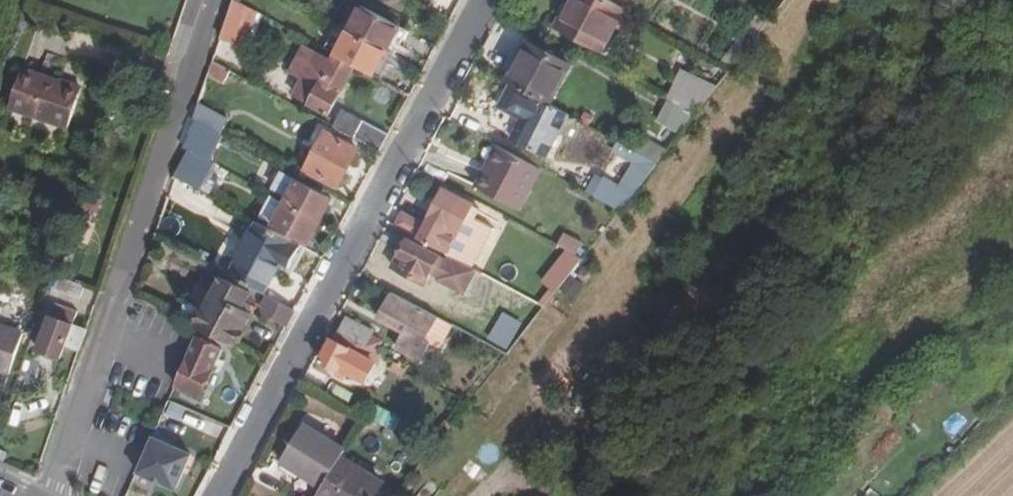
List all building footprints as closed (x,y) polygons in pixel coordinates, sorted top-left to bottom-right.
[(246,50),(258,12),(236,0),(222,41),(246,50)] [(626,11),(605,0),(570,0),(555,29),(602,54),(626,11)] [(348,31),(390,53),(402,29),(361,7),(348,31)] [(748,50),(773,19),(762,13),(736,45),(748,50)] [(378,77),(390,53),(348,31),(336,54),(378,77)] [(514,85),(550,105),(570,66),(530,44),(509,82),(514,85)] [(360,74),(303,45),(290,71),(303,78),(294,96),(331,116),(343,94),(349,97),(360,74)] [(748,50),(736,45),(723,62),(734,69),(748,50)] [(225,84),(232,71),(215,63),(211,76),(225,84)] [(28,70),(15,111),(73,131),(87,91),(28,70)] [(696,116),(718,89),(681,70),(665,99),(677,106),(696,116)] [(550,105),(514,85),(502,108),(523,120),(513,139),(546,156),(569,115),(550,105)] [(143,109),(149,92),(139,88),(133,105),(143,109)] [(696,116),(677,106),(665,126),(681,134),(696,116)] [(200,124),(214,132),(221,118),(203,109),(197,122),(200,124)] [(382,151),(390,136),(343,111),(335,126),(382,151)] [(192,153),(213,164),(221,148),(219,147),(224,137),(214,132),(200,124),(188,150),(192,153)] [(359,151),(328,134),(308,171),(339,188),(359,151)] [(640,151),(662,163),(669,149),(647,138),(640,151)] [(521,210),(543,169),(504,148),(491,172),(486,169),(477,187),(521,210)] [(213,164),(192,153),(178,179),(203,193),(217,166),(213,164)] [(286,203),(322,222),(333,201),(283,173),(275,188),(290,196),(286,203)] [(621,212),(634,196),(600,177),(590,195),(621,212)] [(450,256),(471,215),(461,210),(466,200),(447,190),(429,224),(405,211),(397,227),(420,240),(450,256)] [(322,222),(286,203),(282,211),(277,209),(270,224),(310,246),(322,222)] [(290,268),(301,249),(293,244),(295,242),(258,222),(230,275),(267,295),(283,264),(290,268)] [(587,242),(567,231),(560,244),(581,255),(587,242)] [(409,238),(399,255),(405,258),(398,271),(425,285),(432,273),(440,277),(439,280),(465,293),(477,270),(451,257),(449,260),(441,255),(409,238)] [(399,255),(393,268),(398,271),(405,258),(399,255)] [(255,315),(246,310),(254,294),(224,278),(198,326),(202,328),(237,347),(255,315)] [(288,326),(296,310),(268,295),(262,306),(264,313),(288,326)] [(439,319),(393,295),(384,312),(389,315),(386,322),(412,336),(404,351),(422,361),(430,345),(426,342),(439,319)] [(77,351),(83,331),(69,326),(74,311),(53,304),(37,351),(58,358),(62,345),(77,351)] [(389,315),(384,312),(380,319),(386,322),(389,315)] [(489,340),(510,351),(525,323),(504,312),(489,340)] [(340,333),(368,348),(376,332),(348,316),(340,333)] [(12,377),(26,338),(0,330),(0,373),(12,377)] [(380,354),(368,348),(340,333),(336,341),(376,363),(380,354)] [(412,336),(406,333),(398,348),(404,351),(412,336)] [(203,398),(225,351),(198,338),(177,386),(203,398)] [(376,363),(336,341),(334,340),(322,362),(342,373),(343,369),(353,374),(366,381),(376,363)] [(349,382),(353,374),(343,369),(342,373),(339,376),(349,382)] [(184,433),(191,417),(168,407),(161,423),(184,433)] [(374,420),(395,430),(401,418),(380,408),(374,420)] [(323,489),(343,458),(347,451),(305,425),(281,463),(323,489)] [(154,439),(139,474),(179,491),(194,456),(154,439)] [(323,489),(319,495),(377,495),(385,484),(343,458),(323,489)]
